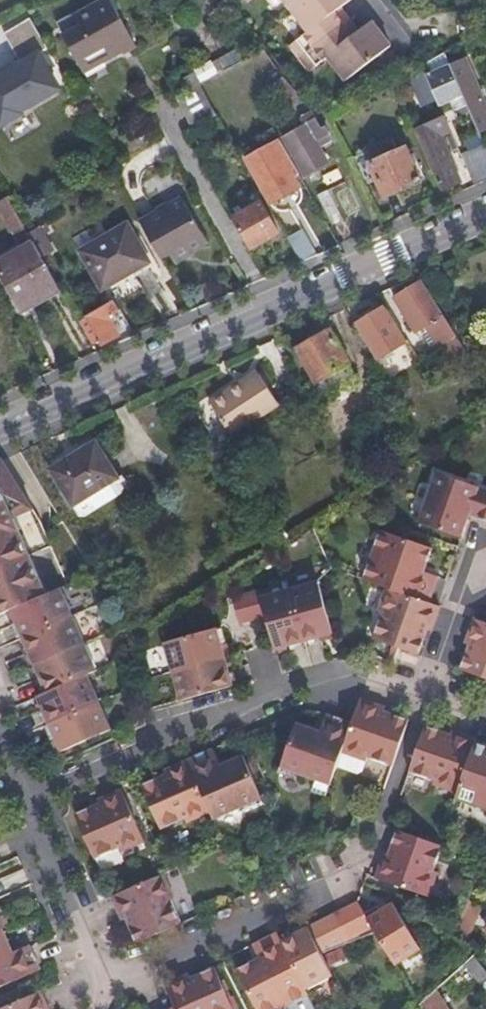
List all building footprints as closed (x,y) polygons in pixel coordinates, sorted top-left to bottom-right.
[(111,0),(105,0),(74,17),(80,28),(64,37),(80,66),(118,45),(122,51),(135,44),(111,0)] [(290,8),(308,32),(290,45),(300,58),(343,25),(350,19),(341,8),(351,0),(300,0),(290,8)] [(50,48),(32,17),(6,33),(23,63),(47,50),(50,48)] [(391,46),(372,22),(359,31),(350,19),(343,25),(300,58),(310,71),(328,57),(346,81),(391,46)] [(137,47),(135,44),(122,51),(123,55),(137,47)] [(83,72),(122,51),(118,45),(80,66),(83,72)] [(0,117),(6,126),(70,89),(47,50),(23,63),(0,77),(0,117)] [(485,130),(485,102),(467,59),(450,66),(467,106),(479,133),(485,130)] [(455,111),(467,106),(450,66),(427,76),(433,92),(439,106),(450,101),(455,111)] [(422,97),(433,92),(427,76),(423,67),(411,72),(422,97)] [(193,128),(217,114),(200,85),(193,73),(184,78),(182,89),(185,95),(177,99),(193,128)] [(293,104),(301,97),(283,77),(275,84),(293,104)] [(307,177),(329,164),(315,141),(330,133),(326,128),(322,130),(312,111),(306,114),(310,122),(284,137),(307,177)] [(441,191),(461,183),(441,136),(451,132),(444,116),(415,129),(441,191)] [(485,146),(479,134),(474,136),(479,148),(462,156),(475,186),(485,181),(485,149),(485,146)] [(387,197),(420,182),(404,149),(399,151),(393,139),(366,151),(387,197)] [(299,173),(280,140),(246,159),(272,204),(300,188),(294,176),(299,173)] [(314,192),(332,225),(343,220),(324,186),(314,192)] [(24,226),(8,198),(0,202),(0,213),(11,234),(24,226)] [(182,198),(140,222),(161,258),(170,253),(175,261),(190,253),(208,243),(182,198)] [(280,232),(262,202),(234,219),(251,250),(280,232)] [(149,262),(128,224),(81,251),(103,289),(149,262)] [(54,251),(40,226),(28,233),(33,242),(42,258),(54,251)] [(317,255),(302,230),(288,238),(302,262),(317,255)] [(61,291),(42,258),(33,242),(0,260),(0,271),(23,313),(61,291)] [(436,349),(457,337),(422,281),(396,297),(418,332),(423,329),(436,349)] [(100,342),(103,346),(121,336),(113,323),(118,320),(115,314),(120,311),(114,300),(86,317),(80,320),(91,340),(94,345),(100,342)] [(408,342),(386,306),(356,325),(377,360),(408,342)] [(350,365),(330,329),(294,349),(314,385),(350,365)] [(280,406),(260,376),(250,383),(248,379),(211,404),(233,437),(280,406)] [(118,478),(96,442),(51,469),(74,506),(89,496),(118,478)] [(11,610),(47,595),(13,518),(33,509),(2,460),(0,461),(0,615),(11,610)] [(485,520),(485,489),(437,472),(419,522),(462,537),(470,515),(485,520)] [(125,489),(118,478),(89,496),(98,510),(122,495),(125,489)] [(288,542),(280,530),(272,536),(279,548),(288,542)] [(381,530),(363,580),(386,588),(429,602),(438,577),(425,572),(427,565),(432,548),(381,530)] [(304,642),(333,634),(319,581),(290,589),(304,642)] [(400,648),(419,655),(424,639),(427,630),(432,631),(441,606),(429,602),(386,588),(378,613),(382,614),(373,639),(400,648)] [(73,616),(61,589),(47,595),(11,610),(23,637),(73,616)] [(276,649),(304,642),(290,589),(261,597),(267,616),(276,649)] [(259,590),(233,598),(240,623),(267,616),(261,597),(259,590)] [(85,644),(73,616),(23,637),(35,665),(85,644)] [(485,678),(485,622),(473,618),(465,643),(469,645),(466,654),(461,669),(479,676),(485,678)] [(225,657),(218,628),(165,643),(173,672),(225,657)] [(97,671),(85,644),(35,665),(47,692),(88,675),(97,671)] [(233,686),(225,657),(173,672),(181,701),(233,686)] [(50,724),(100,703),(88,675),(47,692),(38,696),(50,724)] [(352,723),(342,752),(366,760),(368,756),(393,765),(409,720),(394,714),(393,717),(384,714),(385,711),(386,707),(361,698),(352,723)] [(112,730),(100,703),(50,724),(62,752),(112,730)] [(318,780),(331,784),(337,766),(342,752),(352,723),(326,714),(320,731),(318,738),(311,736),(313,729),(296,723),(281,767),(307,776),(318,780)] [(433,784),(458,792),(476,741),(477,739),(452,730),(450,734),(441,731),(426,726),(410,771),(435,780),(433,784)] [(311,736),(318,738),(320,731),(313,729),(311,736)] [(476,741),(458,792),(456,797),(485,808),(485,745),(476,741)] [(214,819),(262,798),(243,755),(227,762),(220,765),(213,749),(188,760),(211,812),(214,819)] [(363,771),(366,760),(342,752),(337,766),(358,774),(363,771)] [(187,823),(211,812),(188,760),(164,771),(166,774),(167,777),(158,781),(157,778),(141,785),(161,829),(185,819),(187,823)] [(281,767),(279,772),(305,781),(307,776),(281,767)] [(318,780),(315,789),(328,794),(331,784),(318,780)] [(145,841),(122,789),(98,800),(99,803),(101,806),(92,809),(91,807),(75,813),(95,858),(119,848),(121,852),(145,841)] [(376,877),(430,897),(438,871),(434,870),(443,845),(440,844),(397,829),(392,845),(394,846),(391,855),(388,854),(384,853),(376,876),(376,877)] [(137,943),(181,924),(170,900),(175,898),(164,873),(112,896),(122,921),(126,919),(129,918),(133,927),(130,928),(137,943)] [(482,906),(469,901),(455,932),(468,942),(482,906)] [(396,965),(421,949),(393,903),(367,918),(357,902),(333,914),(346,940),(347,942),(373,928),(396,965)] [(322,952),(346,940),(333,914),(282,940),(306,989),(333,976),(322,952)] [(41,970),(40,968),(31,947),(30,945),(14,952),(7,955),(4,948),(11,945),(3,929),(0,930),(0,988),(41,970)] [(309,994),(306,989),(282,940),(277,932),(253,945),(259,958),(262,965),(256,968),(253,961),(237,969),(257,1008),(280,1008),(281,1008),(308,995),(309,994)] [(11,945),(4,948),(7,955),(14,952),(11,945)] [(256,968),(262,965),(259,958),(253,961),(256,968)] [(485,980),(485,971),(474,958),(465,966),(480,984),(485,980)] [(215,967),(199,974),(201,976),(192,980),(191,978),(189,974),(164,985),(175,1008),(176,1008),(233,1008),(215,967)] [(437,990),(420,1005),(423,1008),(448,1008),(437,990)] [(0,1008),(50,1008),(43,993),(42,991),(0,1008)] [(308,995),(281,1008),(315,1008),(308,995)]
